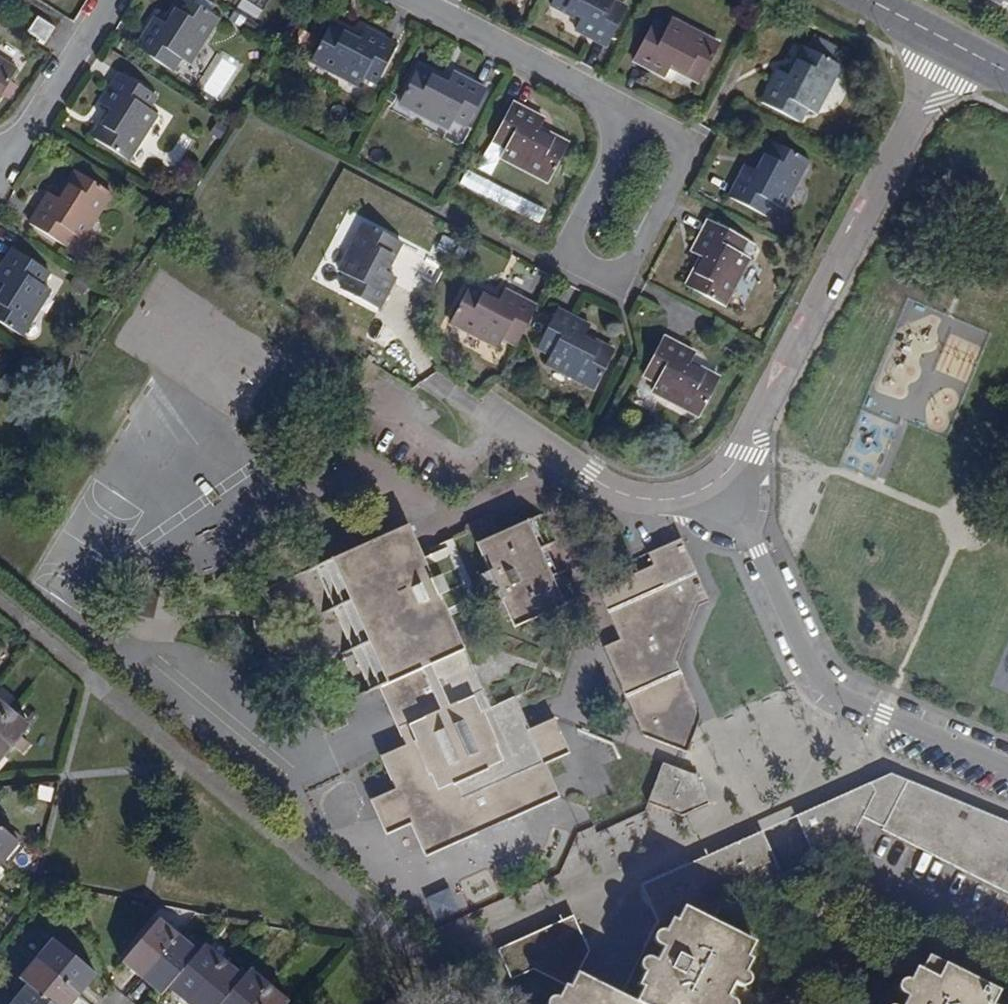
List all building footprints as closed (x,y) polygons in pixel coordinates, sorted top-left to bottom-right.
[(189,67),(218,20),(186,0),(181,0),(166,25),(157,20),(137,51),(173,73),(180,61),(189,67)] [(552,5),(581,21),(576,30),(608,46),(628,9),(615,2),(616,0),(555,0),(552,5)] [(38,17),(28,33),(45,45),(56,29),(38,17)] [(634,61),(666,78),(672,69),(699,83),(720,47),(672,21),(667,30),(655,23),(634,61)] [(365,31),(360,40),(331,25),(312,62),(360,88),(365,79),(378,85),(397,47),(365,31)] [(842,68),(805,48),(789,77),(780,73),(763,103),(800,123),(807,110),(816,115),(842,68)] [(219,101),(239,61),(216,49),(196,90),(219,101)] [(15,73),(0,63),(0,96),(15,73)] [(401,106),(449,130),(454,121),(466,128),(486,91),(454,75),(449,83),(422,68),(401,106)] [(109,112),(92,140),(128,162),(157,117),(147,111),(156,98),(121,76),(101,106),(109,112)] [(226,89),(215,101),(228,113),(239,101),(226,89)] [(550,183),(569,146),(539,131),(544,123),(514,106),(494,142),(507,150),(502,159),(550,183)] [(783,210),(809,162),(772,142),(756,173),(747,167),(730,198),(768,218),(774,205),(783,210)] [(484,189),(536,214),(544,198),(492,172),(484,189)] [(50,195),(30,226),(67,248),(74,236),(83,241),(112,196),(76,174),(59,201),(50,195)] [(724,307),(750,259),(740,254),(747,241),(709,222),(693,253),(702,258),(686,286),(724,307)] [(387,272),(403,244),(366,224),(339,271),(348,277),(342,289),(379,309),(396,278),(387,272)] [(22,337),(51,292),(42,287),(50,273),(14,251),(0,274),(0,285),(4,288),(0,294),(0,324),(22,337)] [(452,321),(513,355),(538,308),(507,291),(501,300),(472,285),(452,321)] [(552,357),(547,366),(594,392),(614,354),(585,339),(591,331),(559,313),(539,350),(552,357)] [(700,418),(719,382),(690,366),(696,358),(664,341),(644,377),(657,384),(652,393),(700,418)] [(531,515),(470,543),(508,626),(569,599),(531,515)] [(510,696),(484,708),(434,596),(443,592),(436,577),(427,581),(403,528),(313,569),(369,691),(379,687),(405,743),(378,756),(393,789),(367,800),(383,834),(408,823),(423,855),(554,795),(540,764),(564,752),(549,718),(525,729),(510,696)] [(655,568),(596,596),(618,645),(601,653),(642,740),(684,757),(700,716),(677,661),(697,606),(709,601),(684,543),(650,557),(655,568)] [(0,704),(0,726),(11,713),(0,704)] [(0,726),(0,766),(30,729),(11,713),(0,726)] [(682,816),(709,803),(696,776),(679,769),(664,762),(648,803),(682,816)] [(878,821),(899,831),(897,837),(1007,891),(1007,823),(892,775),(818,808),(837,856),(868,842),(878,821)] [(644,984),(659,991),(666,976),(662,974),(670,958),(675,960),(691,928),(686,926),(694,910),(698,912),(705,898),(736,914),(743,899),(803,872),(782,824),(651,882),(672,928),(644,984)] [(4,865),(20,845),(0,829),(0,862),(4,865)] [(659,991),(668,996),(685,1003),(742,1003),(746,996),(742,995),(747,985),(750,987),(757,973),(754,972),(758,962),(761,964),(769,948),(766,947),(773,932),(736,914),(705,898),(698,912),(694,910),(686,926),(691,928),(675,960),(670,958),(662,974),(666,976),(659,991)] [(559,960),(587,974),(592,976),(599,962),(606,948),(589,910),(525,938),(539,970),(559,960)] [(142,962),(151,970),(179,938),(159,922),(123,964),(133,972),(142,962)] [(179,938),(151,970),(159,976),(150,986),(162,996),(168,989),(197,955),(179,938)] [(36,960),(68,987),(75,979),(86,988),(95,977),(52,942),(36,960)] [(197,955),(168,989),(177,997),(185,987),(196,996),(225,962),(205,946),(197,955)] [(944,973),(950,959),(933,953),(927,967),(944,973)] [(36,960),(20,980),(28,986),(49,1003),(70,1003),(61,996),(68,987),(36,960)] [(133,972),(142,980),(151,970),(142,962),(133,972)] [(244,978),(225,962),(196,996),(204,1002),(202,1003),(222,1003),(244,978)] [(659,991),(644,984),(599,962),(592,976),(587,974),(579,991),(583,993),(578,1003),(664,1003),(668,996),(659,991)] [(990,999),(920,964),(913,980),(908,978),(900,995),(904,997),(901,1003),(987,1003),(990,999)] [(151,970),(142,980),(150,986),(159,976),(151,970)] [(222,1003),(254,1003),(269,987),(250,971),(244,978),(222,1003)] [(68,987),(79,996),(86,988),(75,979),(68,987)] [(28,986),(13,1003),(49,1003),(28,986)] [(79,996),(68,987),(61,996),(70,1003),(73,1003),(79,996)] [(186,1003),(189,1003),(196,996),(185,987),(177,997),(186,1003)] [(254,1003),(288,1003),(289,1003),(269,987),(254,1003)] [(196,996),(189,1003),(202,1003),(204,1002),(196,996)]
